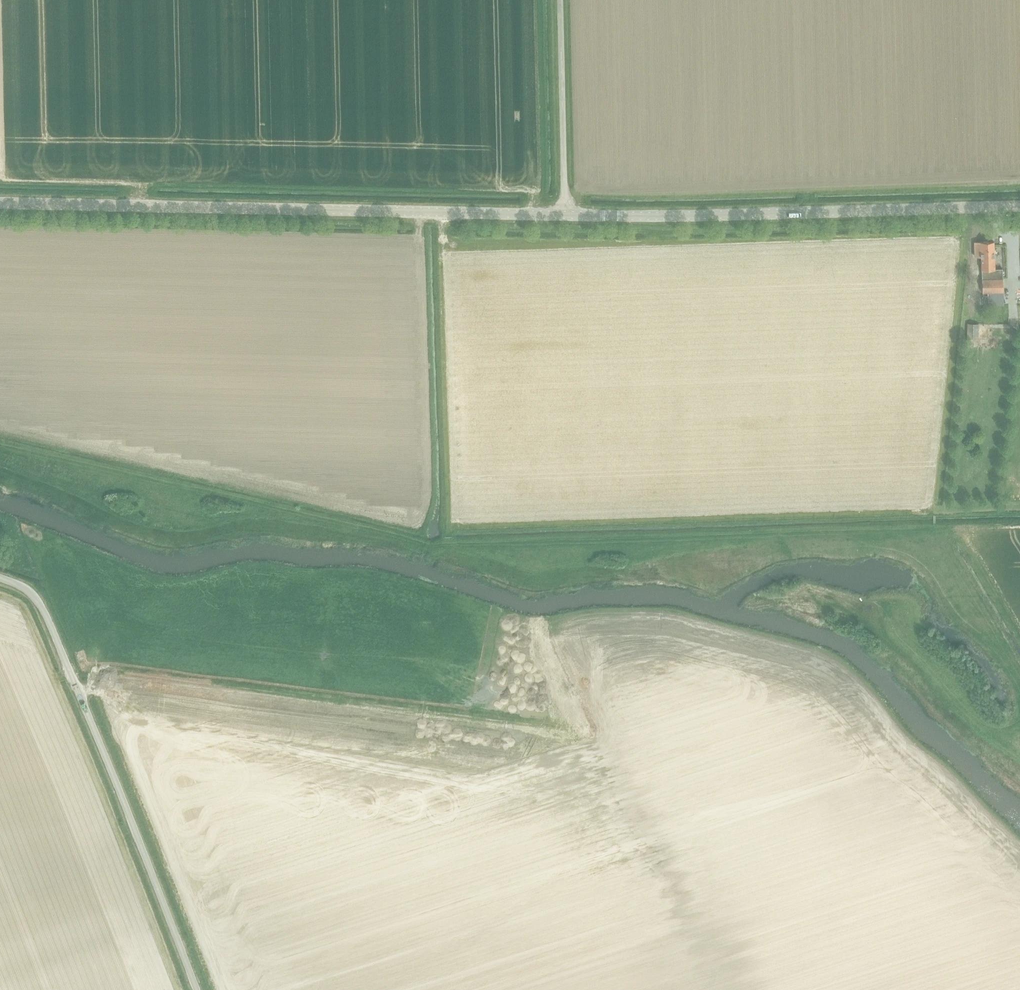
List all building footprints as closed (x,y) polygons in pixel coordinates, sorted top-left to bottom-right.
[(981,280),(970,280),(971,301),(982,301),(982,292),(1002,292),(1002,269),(994,269),(994,241),(981,242),(975,242),(975,257),(981,257),(981,280)] [(978,338),(979,324),(967,323),(967,338),(978,338)]
